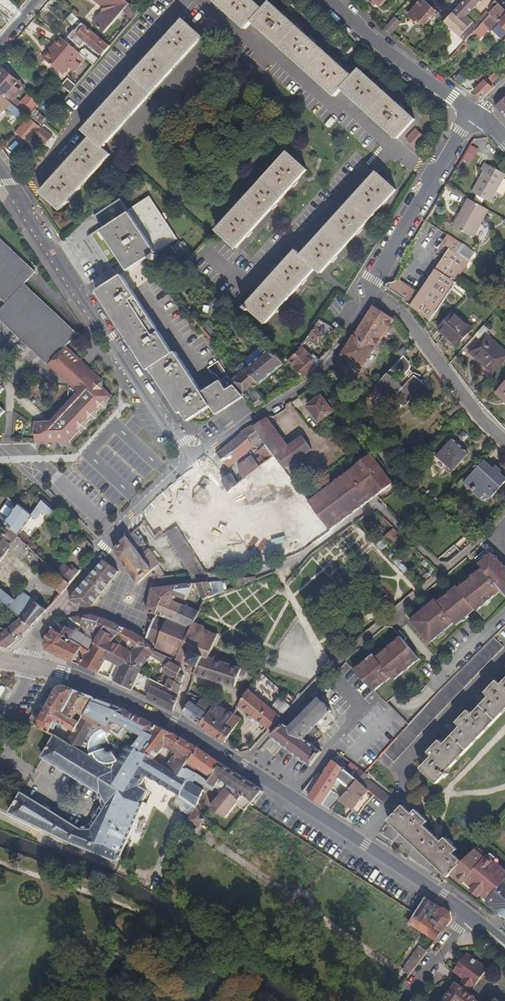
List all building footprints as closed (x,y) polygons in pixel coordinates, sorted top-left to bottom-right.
[(125,0),(98,0),(107,8),(95,23),(105,32),(124,10),(130,15),(133,17),(139,11),(125,0)] [(397,140),(415,120),(359,70),(354,77),(269,2),(262,9),(251,0),(212,0),(245,29),(252,22),(336,97),(342,90),(397,140)] [(363,12),(370,18),(386,0),(374,0),(363,12)] [(437,11),(424,0),(423,0),(409,16),(416,22),(418,19),(425,25),(437,11)] [(466,43),(475,33),(480,29),(475,24),(467,17),(483,0),(466,0),(454,13),(447,20),(445,23),(466,43)] [(500,5),(496,1),(491,6),(495,10),(500,5)] [(500,5),(495,10),(491,15),(490,15),(491,16),(487,21),(489,23),(493,27),(497,23),(504,30),(504,10),(500,5)] [(447,20),(454,13),(449,9),(442,16),(447,20)] [(491,15),(487,11),(475,24),(480,29),(487,21),(491,16),(490,15),(491,15)] [(384,30),(391,35),(404,19),(398,14),(384,30)] [(182,20),(83,131),(90,137),(40,193),(60,210),(109,155),(102,148),(202,37),(182,20)] [(489,23),(487,21),(480,29),(475,33),(480,38),(485,33),(482,31),(489,23)] [(78,34),(84,27),(81,24),(75,31),(78,34)] [(86,42),(102,55),(108,47),(84,27),(78,34),(75,31),(74,31),(69,37),(81,47),(86,42)] [(57,48),(47,60),(63,74),(68,67),(75,73),(81,65),(75,60),(77,57),(80,53),(61,37),(54,45),(57,48)] [(43,58),(47,60),(57,48),(54,45),(43,58)] [(87,59),(94,65),(98,59),(90,52),(85,58),(87,59)] [(80,53),(77,57),(83,63),(87,59),(85,58),(80,53)] [(437,62),(443,68),(450,61),(444,55),(437,62)] [(27,116),(37,104),(27,96),(20,104),(15,99),(8,94),(19,82),(2,68),(0,71),(0,94),(14,106),(27,116)] [(461,70),(452,80),(462,87),(471,78),(461,70)] [(471,78),(462,87),(471,94),(481,83),(482,85),(475,92),(477,94),(483,99),(495,88),(492,84),(487,79),(486,78),(478,70),(471,78)] [(492,84),(499,76),(495,71),(487,79),(492,84)] [(69,94),(76,86),(69,80),(63,88),(69,94)] [(15,99),(25,87),(19,82),(8,94),(15,99)] [(0,94),(0,117),(7,108),(10,111),(14,106),(0,94)] [(494,107),(504,120),(504,97),(494,107)] [(29,118),(41,128),(42,127),(48,119),(36,109),(28,118),(29,118)] [(34,136),(41,128),(29,118),(16,133),(28,143),(32,139),(34,136)] [(17,130),(22,123),(17,120),(12,127),(17,130)] [(41,128),(34,136),(46,146),(54,137),(42,127),(41,128)] [(415,149),(424,139),(416,131),(407,141),(415,149)] [(28,155),(38,143),(32,139),(28,143),(23,150),(28,155)] [(471,143),(464,155),(469,158),(476,147),(471,143)] [(287,153),(215,231),(235,248),(305,170),(287,153)] [(488,201),(504,174),(483,160),(479,167),(482,169),(469,189),(488,201)] [(296,252),(246,306),(265,324),(315,268),(321,274),(396,191),(377,174),(302,256),(296,252)] [(468,236),(485,209),(482,207),(465,196),(447,223),(468,236)] [(127,272),(174,240),(145,197),(86,237),(107,269),(120,261),(127,272)] [(429,323),(457,283),(471,262),(458,254),(465,244),(448,233),(439,245),(443,247),(444,246),(449,249),(415,299),(412,297),(415,292),(396,280),(394,282),(393,283),(391,284),(389,284),(387,284),(385,288),(404,300),(402,303),(429,323)] [(79,366),(81,364),(73,356),(68,361),(62,354),(66,350),(78,337),(25,288),(35,276),(0,242),(0,298),(8,305),(0,314),(0,321),(69,385),(84,371),(79,366)] [(181,251),(176,244),(171,247),(175,254),(181,251)] [(477,254),(467,247),(462,254),(472,261),(477,254)] [(119,277),(96,292),(109,310),(149,369),(152,367),(186,422),(209,407),(214,415),(244,394),(232,382),(241,374),(237,370),(233,365),(225,371),(217,359),(205,366),(209,373),(212,374),(217,382),(200,393),(174,352),(170,354),(119,277)] [(361,367),(391,320),(372,307),(342,355),(361,367)] [(207,309),(203,313),(208,318),(212,315),(207,309)] [(455,348),(472,329),(453,312),(436,331),(455,348)] [(221,333),(211,321),(202,329),(211,340),(221,333)] [(316,327),(309,336),(317,345),(326,335),(325,335),(330,329),(320,322),(316,327)] [(504,359),(504,354),(485,336),(488,332),(483,327),(474,337),(478,341),(467,355),(490,376),(504,359)] [(307,353),(301,347),(299,350),(301,351),(289,361),(295,368),(308,356),(306,355),(307,353)] [(261,384),(285,364),(272,349),(250,367),(248,369),(261,384)] [(68,361),(73,356),(66,350),(62,354),(68,361)] [(304,378),(318,365),(311,359),(308,356),(295,368),(304,378)] [(311,359),(318,365),(320,361),(314,356),(311,359)] [(425,386),(418,380),(421,377),(413,373),(412,374),(410,373),(411,367),(410,366),(409,365),(409,364),(410,363),(403,356),(373,387),(380,394),(373,402),(384,412),(395,401),(403,409),(425,386)] [(255,389),(261,384),(248,369),(243,364),(237,370),(241,374),(232,382),(244,394),(257,408),(266,402),(255,389)] [(1,428),(2,428),(12,420),(5,409),(6,405),(18,398),(11,386),(3,384),(5,377),(0,369),(0,428),(1,428)] [(96,385),(98,383),(84,371),(69,385),(71,404),(53,423),(36,425),(37,438),(38,438),(39,446),(69,444),(79,434),(85,433),(85,428),(89,423),(95,422),(95,417),(98,413),(105,412),(104,406),(108,403),(107,395),(96,385)] [(498,390),(495,393),(504,402),(504,397),(498,390)] [(318,422),(332,412),(331,410),(324,401),(321,397),(306,407),(318,422)] [(329,398),(324,401),(331,410),(335,407),(329,398)] [(283,469),(310,449),(300,436),(286,446),(265,417),(251,425),(262,440),(265,445),(274,457),(279,463),(283,469)] [(262,440),(251,425),(242,431),(255,446),(262,440)] [(370,430),(365,425),(360,429),(364,435),(370,430)] [(246,453),(255,446),(242,431),(234,439),(246,453)] [(237,460),(246,453),(234,439),(225,446),(237,460)] [(437,457),(453,470),(466,455),(451,441),(437,457)] [(261,466),(274,457),(265,445),(257,452),(261,456),(255,461),(251,456),(239,466),(240,472),(245,479),(261,466)] [(227,467),(237,460),(225,446),(215,453),(227,467)] [(504,481),(504,467),(504,463),(500,458),(497,461),(488,453),(469,473),(478,481),(475,484),(485,492),(490,486),(495,492),(504,481)] [(329,531),(375,496),(380,493),(392,483),(371,454),(308,502),(325,525),(329,531)] [(266,472),(279,463),(274,457),(261,466),(266,472)] [(200,491),(221,473),(208,460),(184,481),(195,493),(195,496),(200,491)] [(238,484),(230,472),(227,475),(224,477),(221,482),(227,492),(238,484)] [(176,512),(195,493),(184,481),(165,499),(176,512)] [(280,526),(304,508),(290,490),(267,508),(274,519),(280,526)] [(197,497),(208,506),(213,503),(200,491),(195,496),(197,497)] [(223,503),(230,497),(227,492),(216,501),(218,505),(222,502),(223,503)] [(384,497),(380,493),(375,496),(380,501),(384,497)] [(208,506),(197,497),(191,504),(196,508),(201,511),(205,509),(208,506)] [(21,534),(33,516),(36,518),(38,518),(43,510),(49,516),(54,510),(43,499),(33,515),(18,505),(16,507),(4,524),(19,535),(18,537),(26,544),(29,541),(23,536),(21,534)] [(252,535),(274,519),(267,508),(261,500),(239,517),(252,535)] [(166,502),(159,509),(164,515),(171,508),(166,502)] [(33,516),(21,534),(23,536),(36,518),(33,516)] [(183,523),(186,521),(181,516),(174,522),(177,526),(183,523)] [(156,520),(147,526),(153,536),(160,532),(163,531),(156,520)] [(10,548),(21,558),(30,548),(26,544),(18,537),(19,535),(4,524),(0,530),(0,562),(10,548)] [(179,529),(177,526),(162,534),(177,557),(190,549),(187,544),(179,529)] [(179,529),(187,544),(191,542),(183,527),(179,529)] [(404,546),(398,533),(393,527),(385,535),(398,548),(404,546)] [(73,542),(80,534),(74,529),(68,536),(73,542)] [(155,567),(157,565),(156,563),(147,551),(140,556),(135,550),(139,546),(129,534),(114,548),(113,552),(125,568),(135,582),(139,582),(151,571),(155,567)] [(296,550),(290,540),(277,548),(283,558),(296,550)] [(447,564),(460,552),(452,544),(436,558),(440,563),(447,564)] [(205,575),(190,549),(177,557),(189,576),(205,575)] [(471,610),(473,612),(480,606),(483,603),(495,593),(498,591),(502,596),(504,599),(504,571),(487,555),(485,557),(482,559),(475,565),(479,569),(482,572),(477,576),(474,573),(471,575),(467,579),(459,586),(457,588),(454,590),(453,587),(445,594),(438,599),(433,604),(428,608),(426,605),(424,607),(445,628),(449,624),(451,626),(458,621),(464,616),(471,610)] [(91,605),(118,573),(103,561),(86,579),(77,589),(69,600),(80,607),(82,607),(84,608),(86,608),(88,607),(89,607),(91,605)] [(61,594),(70,584),(59,575),(54,570),(48,565),(44,569),(57,581),(53,586),(61,594)] [(402,565),(399,569),(404,574),(407,571),(402,565)] [(79,573),(74,568),(71,570),(66,566),(59,575),(70,584),(79,573)] [(163,578),(155,567),(151,571),(157,579),(163,578)] [(430,576),(426,571),(420,576),(424,581),(430,576)] [(238,587),(255,580),(255,579),(253,577),(234,579),(238,587)] [(213,596),(207,582),(195,584),(201,598),(204,600),(213,596)] [(201,598),(195,584),(188,585),(190,588),(195,598),(201,598)] [(184,601),(190,588),(188,585),(175,586),(172,597),(184,601)] [(172,597),(175,586),(164,587),(162,597),(171,601),(172,597)] [(193,623),(204,601),(204,600),(201,598),(195,598),(192,610),(171,601),(162,597),(164,587),(163,588),(150,589),(146,611),(154,615),(164,619),(190,630),(193,623)] [(12,610),(21,617),(22,618),(31,625),(46,610),(36,602),(22,592),(14,602),(12,600),(13,598),(0,588),(0,599),(12,610)] [(445,628),(424,607),(405,622),(425,645),(432,638),(439,633),(445,628)] [(96,627),(100,618),(98,618),(91,616),(90,616),(83,617),(81,622),(96,627)] [(9,648),(31,625),(22,618),(21,617),(7,629),(0,625),(0,645),(9,648)] [(143,638),(119,626),(100,618),(96,627),(102,630),(94,645),(109,652),(125,661),(131,653),(111,643),(115,637),(136,648),(143,638)] [(208,659),(217,635),(215,634),(214,635),(202,630),(203,628),(193,623),(190,630),(164,619),(163,623),(153,619),(147,636),(145,638),(146,639),(149,640),(155,643),(154,647),(162,651),(176,658),(175,660),(187,666),(185,671),(193,675),(199,677),(206,658),(208,659)] [(80,645),(85,637),(76,632),(76,633),(56,625),(44,645),(45,650),(72,663),(82,646),(80,645)] [(94,645),(102,630),(96,627),(91,639),(85,637),(80,645),(82,646),(91,651),(94,645)] [(141,669),(154,652),(153,652),(145,640),(144,640),(143,638),(136,648),(131,653),(125,661),(141,669)] [(418,734),(432,718),(447,702),(462,686),(483,666),(502,647),(492,638),(473,657),(440,690),(407,726),(382,754),(392,763),(404,749),(418,734)] [(392,682),(417,662),(398,639),(374,659),(368,664),(365,661),(352,672),(373,692),(389,679),(392,682)] [(105,660),(109,652),(94,645),(91,651),(82,646),(72,663),(97,675),(105,660)] [(138,675),(141,669),(125,661),(109,652),(105,660),(120,668),(113,683),(130,691),(138,675)] [(368,664),(374,659),(371,656),(366,661),(365,661),(368,664)] [(242,678),(244,671),(241,670),(241,669),(208,659),(206,658),(199,677),(235,688),(239,677),(242,678)] [(178,695),(183,676),(179,675),(180,672),(180,669),(168,663),(170,660),(169,659),(161,673),(171,677),(164,688),(178,695)] [(148,680),(151,674),(141,669),(138,675),(148,680)] [(504,708),(504,679),(498,686),(493,682),(482,694),(486,698),(470,715),(465,711),(454,723),(458,728),(442,745),(437,741),(426,753),(430,757),(417,770),(434,785),(443,776),(442,774),(504,708)] [(74,720),(78,713),(84,717),(95,698),(87,695),(65,687),(57,688),(48,705),(37,724),(36,726),(49,733),(56,721),(74,732),(67,744),(79,751),(94,726),(83,718),(80,723),(74,720)] [(177,700),(151,688),(145,699),(172,712),(175,706),(177,700)] [(271,710),(248,691),(238,706),(239,707),(254,719),(268,730),(280,718),(290,708),(280,699),(271,710)] [(303,740),(303,738),(304,738),(309,742),(318,731),(315,728),(330,710),(311,693),(299,706),(288,718),(281,726),(277,730),(270,738),(311,768),(322,753),(303,740)] [(118,720),(123,709),(95,698),(84,717),(83,718),(94,726),(95,724),(101,715),(118,720)] [(199,725),(208,713),(209,714),(211,714),(216,707),(198,699),(195,704),(190,701),(188,703),(181,713),(199,725)] [(37,724),(48,705),(41,701),(30,720),(37,724)] [(216,738),(234,714),(225,709),(217,706),(216,707),(211,714),(209,714),(208,713),(199,725),(216,738)] [(157,725),(123,709),(118,720),(110,733),(118,739),(126,724),(149,735),(157,725)] [(232,729),(240,718),(234,714),(216,738),(224,743),(233,730),(232,729)] [(69,843),(72,844),(101,855),(102,853),(103,851),(104,850),(116,822),(127,798),(126,796),(129,790),(137,788),(144,774),(153,763),(154,762),(137,751),(118,739),(110,733),(95,724),(94,726),(79,751),(67,744),(55,736),(54,737),(42,758),(99,793),(98,794),(102,804),(90,826),(79,828),(78,828),(55,814),(20,794),(9,812),(69,843)] [(167,744),(174,734),(157,725),(149,735),(146,739),(162,751),(167,744)] [(168,770),(181,778),(185,773),(188,768),(186,767),(199,749),(174,734),(167,744),(181,752),(168,770)] [(154,762),(159,755),(162,751),(146,739),(137,751),(154,762)] [(29,745),(22,756),(34,763),(40,752),(29,745)] [(213,777),(222,765),(199,749),(186,767),(188,768),(194,772),(198,766),(213,777)] [(339,802),(348,791),(336,782),(344,772),(332,762),(321,777),(318,781),(314,777),(312,778),(301,792),(331,811),(339,802)] [(180,797),(189,783),(181,778),(179,780),(153,763),(144,774),(149,777),(155,781),(157,782),(165,787),(171,791),(177,795),(180,797)] [(262,791),(222,765),(213,777),(209,783),(215,787),(220,779),(230,786),(229,787),(228,788),(227,789),(226,789),(225,788),(225,789),(211,807),(212,809),(225,818),(227,818),(237,805),(245,811),(262,791)] [(198,803),(202,791),(192,786),(196,780),(212,791),(215,787),(209,783),(194,772),(188,768),(185,773),(181,778),(189,783),(180,797),(189,804),(196,808),(198,803)] [(361,776),(363,774),(358,771),(352,778),(357,781),(361,776)] [(352,778),(344,772),(336,782),(348,791),(357,781),(352,778)] [(392,799),(361,776),(357,781),(373,795),(387,805),(392,799)] [(373,795),(357,781),(348,791),(339,802),(356,816),(373,795)] [(101,855),(117,861),(119,854),(122,856),(145,805),(142,803),(146,794),(137,788),(129,790),(126,796),(127,798),(116,822),(104,850),(103,851),(102,853),(101,855)] [(196,808),(189,804),(180,797),(177,795),(171,804),(190,817),(196,808)] [(422,826),(426,821),(414,810),(410,815),(400,806),(386,821),(430,863),(446,877),(449,874),(453,870),(461,861),(452,854),(456,849),(443,838),(439,842),(422,826)] [(189,818),(187,820),(196,826),(200,820),(202,821),(207,815),(205,813),(200,810),(196,808),(190,817),(189,818)] [(483,852),(482,850),(482,849),(480,848),(479,848),(478,847),(477,847),(476,846),(474,848),(483,856),(483,852)] [(504,879),(504,878),(504,870),(497,863),(485,853),(483,856),(474,848),(461,861),(453,870),(457,873),(454,878),(462,884),(463,881),(471,887),(479,894),(486,900),(484,902),(498,914),(499,912),(504,905),(504,879)] [(479,894),(471,887),(468,890),(477,896),(479,894)] [(451,920),(450,914),(426,898),(408,924),(419,931),(435,941),(451,920)] [(410,975),(427,953),(419,947),(403,970),(410,975)] [(474,989),(488,971),(467,954),(453,973),(464,981),(472,988),(474,989)] [(469,992),(472,988),(464,981),(460,986),(469,992)] [(475,1000),(476,998),(469,992),(460,986),(457,984),(444,1000),(476,1000),(475,1000)]
